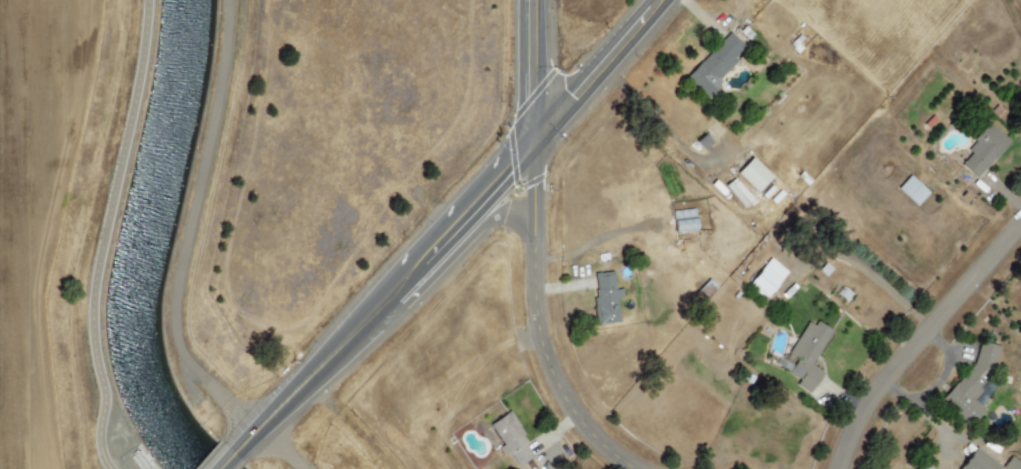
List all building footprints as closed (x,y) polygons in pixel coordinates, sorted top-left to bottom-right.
[(738,62),(733,57),(744,47),(729,32),(685,77),(710,102),(721,91),(715,85),(738,62)] [(1009,141),(988,123),(966,149),(970,153),(960,165),(977,179),(1009,141)] [(736,174),(756,192),(771,177),(751,158),(736,174)] [(916,206),(928,193),(909,176),(897,188),(916,206)] [(697,230),(694,209),(672,212),(675,233),(697,230)] [(786,272),(769,258),(747,285),(765,299),(786,272)] [(616,298),(622,298),(621,289),(614,290),(613,272),(592,273),(597,325),(619,323),(616,298)] [(697,292),(705,299),(716,287),(708,279),(697,292)] [(830,332),(808,319),(788,354),(796,358),(792,366),(783,361),(780,367),(799,378),(795,386),(809,394),(822,372),(811,366),(830,332)] [(535,457),(508,413),(488,424),(502,446),(501,447),(515,468),(535,457)] [(976,447),(959,468),(1000,468),(1001,467),(976,447)] [(1003,468),(1020,468),(1020,465),(1010,457),(1001,468),(1003,468)]
